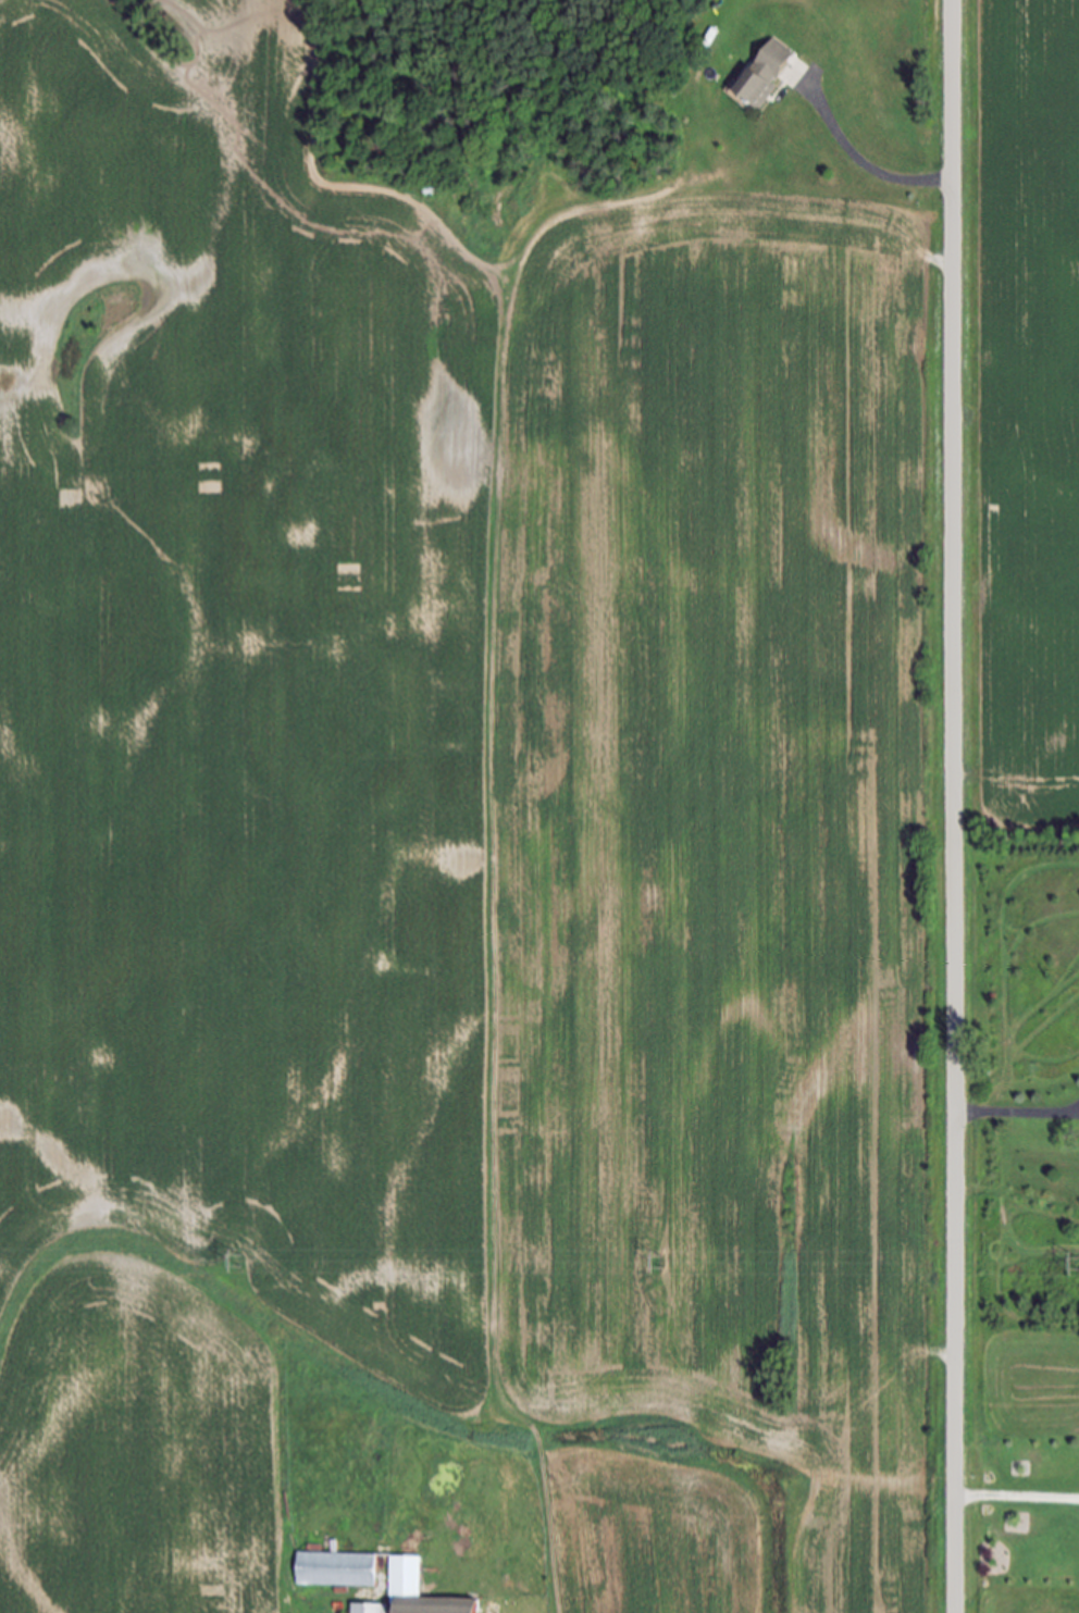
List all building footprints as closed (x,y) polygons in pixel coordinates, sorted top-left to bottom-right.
[(784,83),(760,114),(733,94),(773,41),(808,69),(792,89),(784,83)] [(296,1586),(296,1553),(375,1554),(375,1588),(296,1586)] [(476,1601),(476,1612),(350,1612),(350,1604),(387,1605),(388,1556),(420,1556),(419,1599),(476,1601)]
